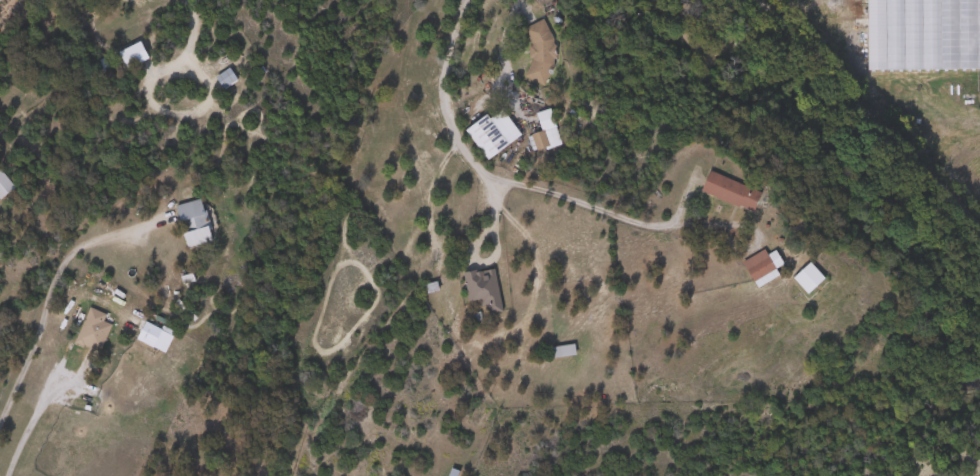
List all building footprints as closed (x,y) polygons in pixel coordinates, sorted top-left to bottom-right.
[(523,28),(545,18),(562,56),(552,60),(557,71),(530,83),(522,67),(537,61),(523,28)] [(127,68),(120,51),(145,41),(151,58),(127,68)] [(238,80),(224,89),(216,76),(230,67),(238,80)] [(523,135),(488,160),(467,131),(502,106),(523,135)] [(538,112),(552,108),(563,143),(538,151),(533,134),(544,131),(538,112)] [(1,199),(0,198),(0,169),(1,168),(16,187),(1,199)] [(705,191),(713,171),(766,190),(759,211),(705,191)] [(215,241),(188,247),(178,204),(206,198),(215,241)] [(762,287),(744,265),(763,248),(782,270),(762,287)] [(827,278),(809,295),(793,279),(812,262),(827,278)] [(470,305),(465,272),(475,271),(475,272),(495,270),(501,311),(478,315),(476,304),(470,305)] [(439,290),(432,291),(431,284),(439,282),(439,290)] [(112,324),(101,352),(75,342),(89,307),(107,314),(104,321),(112,324)] [(552,346),(575,344),(576,354),(553,357),(552,346)] [(461,472),(459,475),(450,475),(454,468),(461,472)]
